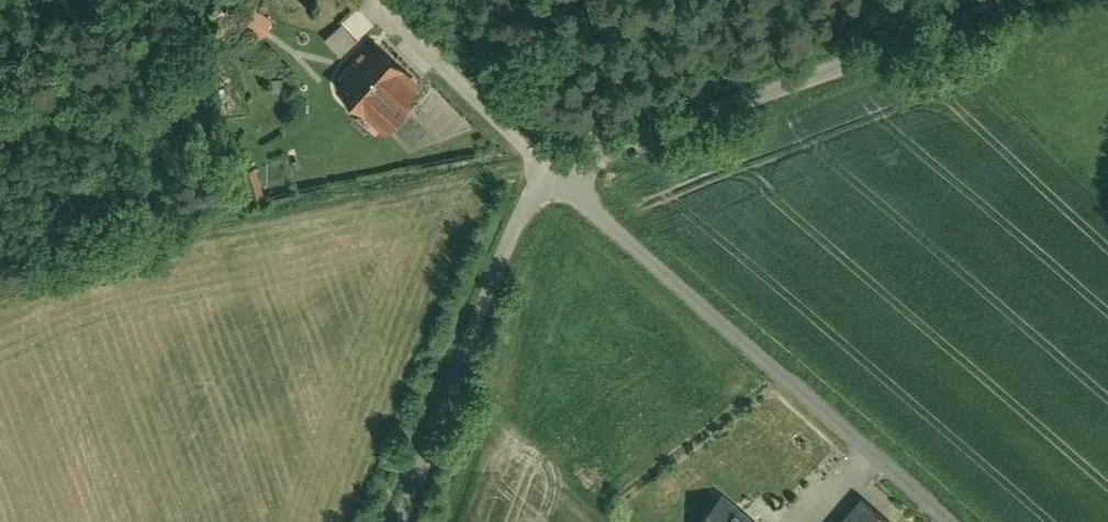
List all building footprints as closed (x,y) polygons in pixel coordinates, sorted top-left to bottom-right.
[(282,23),(263,9),(250,26),(269,40),(282,23)] [(349,54),(365,39),(348,22),(332,38),(349,54)] [(429,79),(382,39),(373,50),(369,46),(360,56),(364,60),(343,85),(392,127),(411,104),(409,103),(429,79)] [(730,491),(704,521),(767,521),(730,491)] [(866,499),(859,507),(846,521),(894,521),(866,499)]
